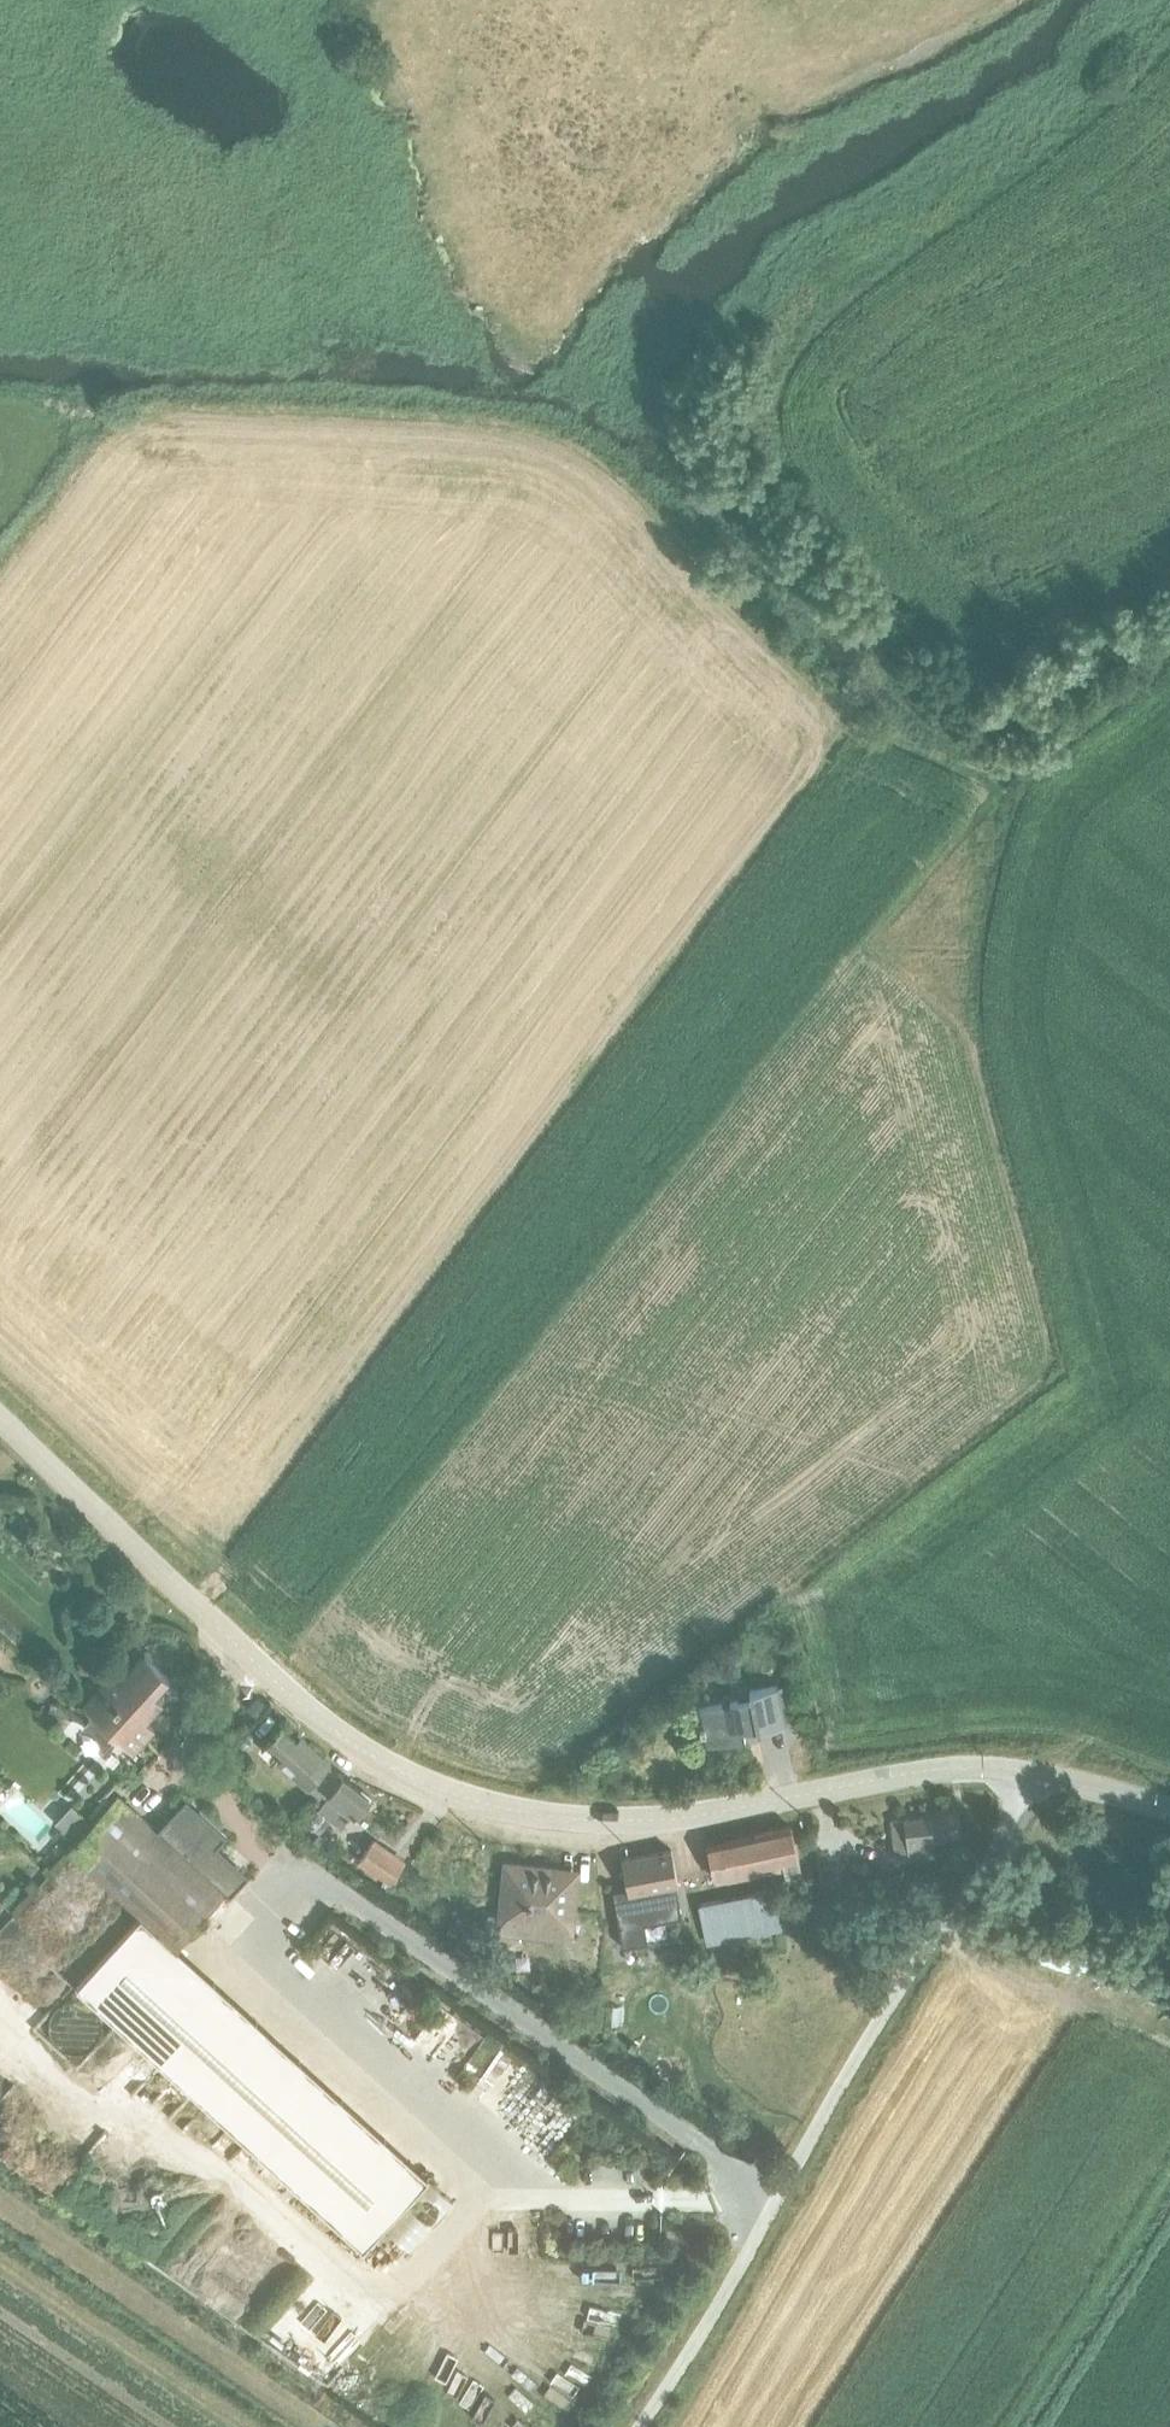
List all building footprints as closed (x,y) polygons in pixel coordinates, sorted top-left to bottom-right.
[(93,1715),(80,1729),(81,1730),(85,1730),(89,1732),(94,1735),(96,1736),(99,1741),(101,1744),(102,1746),(102,1749),(104,1750),(116,1737),(134,1752),(156,1729),(145,1719),(163,1700),(154,1692),(169,1676),(145,1654),(120,1681),(111,1673),(82,1705),(93,1715)] [(778,1684),(785,1722),(800,1719),(794,1681),(778,1684)] [(785,1722),(778,1684),(749,1689),(751,1696),(699,1707),(702,1725),(700,1725),(701,1732),(703,1732),(706,1744),(746,1737),(744,1727),(756,1725),(757,1728),(785,1722)] [(327,1796),(343,1775),(330,1764),(331,1763),(301,1735),(296,1740),(281,1727),(268,1741),(283,1754),(277,1761),(308,1790),(309,1788),(317,1795),(315,1797),(318,1799),(323,1793),(327,1796)] [(343,1775),(327,1796),(317,1808),(319,1810),(308,1824),(320,1833),(332,1819),(342,1827),(353,1813),(355,1815),(370,1796),(343,1775)] [(42,1840),(55,1827),(14,1787),(1,1800),(42,1840)] [(157,1831),(157,1830),(118,1795),(67,1850),(141,1917),(176,1949),(226,1894),(186,1858),(169,1842),(157,1831)] [(186,1858),(226,1894),(229,1897),(248,1876),(216,1846),(226,1835),(185,1798),(157,1830),(157,1831),(169,1842),(186,1858)] [(72,1802),(54,1822),(74,1839),(91,1819),(72,1802)] [(932,1814),(891,1818),(895,1851),(908,1850),(908,1857),(935,1854),(933,1839),(960,1836),(957,1811),(932,1814)] [(791,1825),(706,1843),(715,1881),(784,1867),(787,1883),(803,1879),(791,1825)] [(375,1837),(358,1860),(390,1883),(407,1859),(375,1837)] [(671,1849),(623,1858),(631,1899),(661,1893),(660,1886),(678,1883),(671,1849)] [(564,1890),(567,1865),(503,1858),(497,1923),(500,1923),(499,1932),(570,1939),(571,1930),(574,1931),(578,1892),(564,1890)] [(832,1860),(816,1862),(821,1895),(837,1892),(832,1860)] [(564,1890),(578,1892),(581,1866),(567,1865),(564,1890)] [(774,1887),(700,1903),(708,1943),(783,1929),(774,1887)] [(449,1927),(444,1935),(460,1945),(465,1938),(466,1938),(474,1926),(471,1924),(456,1914),(448,1926),(449,1927)] [(176,1949),(141,1917),(77,1987),(363,2249),(383,2227),(409,2250),(454,2200),(176,1949)] [(613,2266),(638,2267),(639,2258),(613,2257),(613,2266)] [(558,2271),(558,2281),(580,2283),(581,2272),(558,2271)] [(550,2400),(568,2406),(574,2383),(556,2378),(550,2400)]
